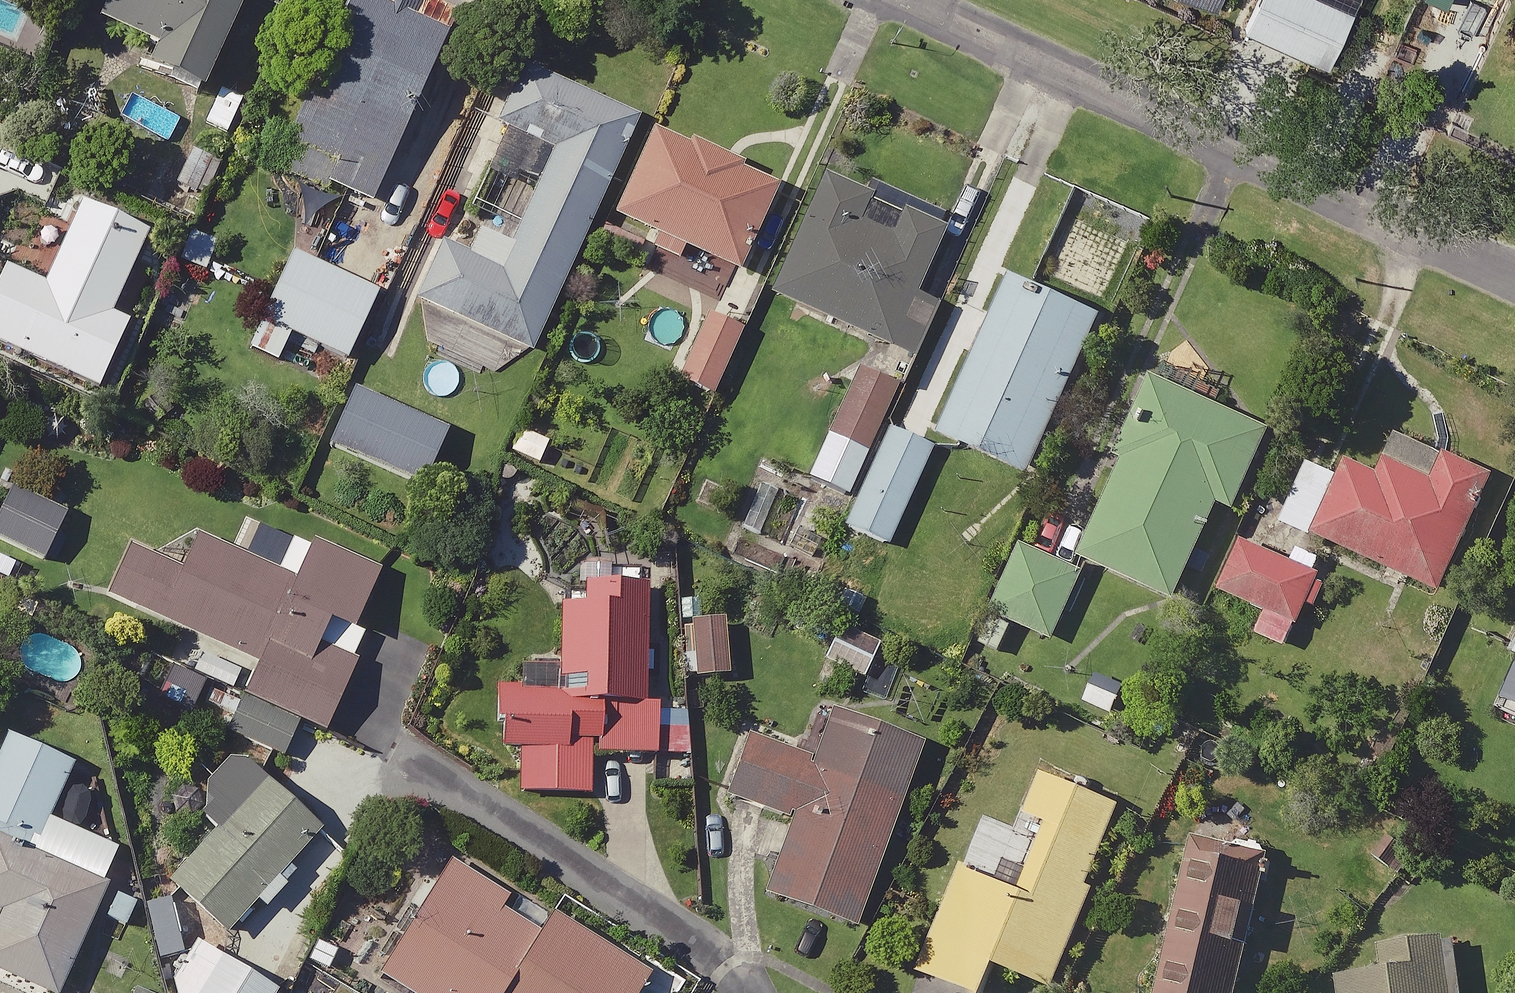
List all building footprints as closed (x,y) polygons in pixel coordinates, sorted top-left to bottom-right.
[(176,89),(173,94),(204,108),(206,103),(252,0),(122,0),(106,36),(146,53),(137,72),(176,89)] [(1323,0),(1263,0),(1250,31),(1335,67),(1357,15),(1323,0)] [(448,40),(358,1),(287,166),(340,189),(377,205),(448,40)] [(643,119),(531,71),(471,210),(522,232),(516,247),(484,233),(473,260),(444,247),(419,306),(540,359),(643,119)] [(727,276),(735,279),(743,261),(752,265),(785,192),(773,187),(659,136),(619,225),(660,243),(651,263),(720,293),(727,276)] [(780,302),(915,361),(936,314),(913,304),(942,235),(830,186),(780,302)] [(223,242),(191,229),(178,263),(210,276),(223,242)] [(382,295),(296,256),(264,326),(350,365),(382,295)] [(1106,316),(1017,276),(944,440),(1033,479),(1106,316)] [(742,337),(709,322),(682,384),(714,398),(742,337)] [(899,392),(860,374),(816,468),(854,486),(899,392)] [(1270,432),(1158,387),(1085,564),(1182,604),(1223,505),(1237,511),(1270,432)] [(450,437),(356,397),(333,450),(428,490),(450,437)] [(935,449),(893,430),(849,530),(891,548),(935,449)] [(1496,484),(1448,463),(1437,489),(1356,454),(1343,482),(1313,469),(1286,529),(1445,599),(1496,484)] [(11,489),(0,521),(0,547),(52,565),(71,511),(11,489)] [(330,732),(377,624),(366,619),(384,578),(320,550),(304,587),(203,543),(189,577),(131,551),(110,600),(183,632),(173,656),(254,691),(234,736),(284,758),(301,719),(330,732)] [(1236,544),(1213,598),(1261,619),(1253,636),(1298,655),(1329,584),(1236,544)] [(1088,576),(1028,550),(999,616),(1059,642),(1088,576)] [(651,594),(567,593),(566,671),(527,671),(526,693),(503,693),(503,734),(525,735),(524,797),(592,798),(593,760),(688,761),(689,713),(650,713),(651,594)] [(729,628),(683,627),(682,685),(728,686),(729,628)] [(1513,674),(1498,714),(1514,720),(1514,675),(1513,674)] [(920,758),(828,726),(814,768),(747,745),(726,804),(793,827),(767,901),(859,933),(920,758)] [(11,741),(0,767),(0,911),(6,914),(0,927),(0,972),(48,992),(65,992),(114,881),(40,848),(75,769),(11,741)] [(319,829),(237,761),(193,813),(218,833),(174,887),(231,934),(319,829)] [(1071,791),(1044,781),(1023,835),(1011,863),(1009,862),(970,847),(916,980),(949,992),(995,992),(1003,973),(1053,992),(1056,992),(1128,814),(1092,800),(1099,782),(1078,774),(1071,791)] [(1194,843),(1158,992),(1241,992),(1273,862),(1194,843)] [(390,972),(384,982),(402,992),(669,992),(552,921),(544,934),(508,912),(516,899),(457,862),(390,972)] [(1455,943),(1385,951),(1388,977),(1344,982),(1345,992),(1461,992),(1455,943)] [(203,992),(278,992),(220,962),(203,992)]
